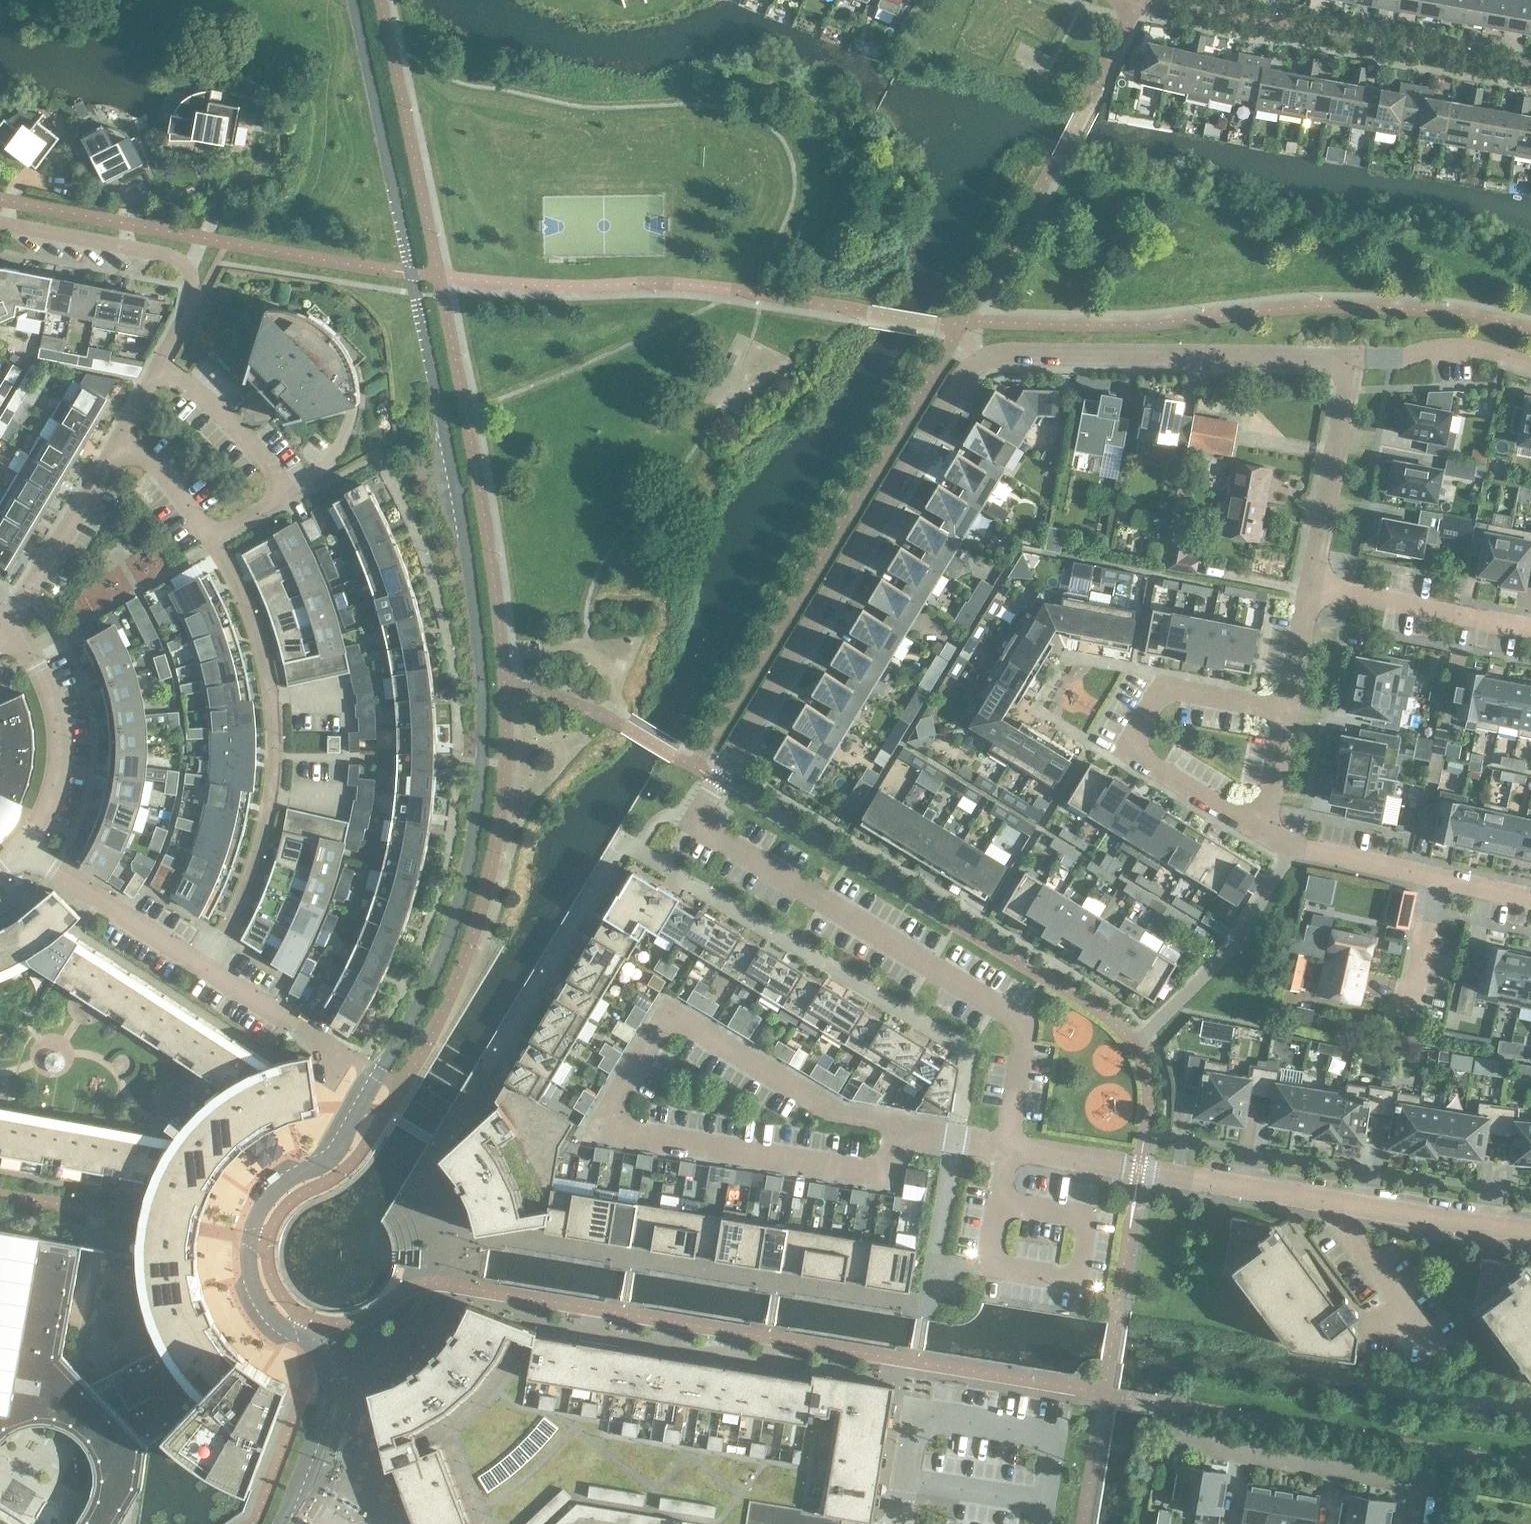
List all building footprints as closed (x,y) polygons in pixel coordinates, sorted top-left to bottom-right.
[(880,3),(879,6),(901,15),(911,1),(910,0),(872,0),(880,3)] [(1377,7),(1399,11),(1401,0),(1379,0),(1377,7)] [(1399,11),(1420,15),(1423,0),(1401,0),(1399,11)] [(1445,0),(1423,0),(1420,15),(1441,19),(1445,0)] [(1467,0),(1445,0),(1441,19),(1463,22),(1467,0)] [(1489,0),(1467,0),(1463,22),(1484,26),(1489,0)] [(1511,0),(1489,0),(1484,26),(1505,30),(1511,0)] [(1530,10),(1530,0),(1511,0),(1505,30),(1527,34),(1530,10)] [(1193,44),(1205,46),(1207,37),(1195,34),(1193,44)] [(1144,80),(1162,85),(1165,85),(1173,49),(1149,43),(1146,56),(1136,53),(1127,72),(1141,79),(1140,83),(1143,84),(1144,80)] [(1210,104),(1211,100),(1220,60),(1203,56),(1205,46),(1193,44),(1191,53),(1197,54),(1187,94),(1186,99),(1210,104)] [(1185,94),(1187,94),(1197,54),(1191,53),(1173,49),(1165,85),(1162,85),(1162,88),(1166,89),(1167,86),(1186,90),(1185,94)] [(1235,105),(1237,96),(1236,96),(1243,65),(1247,66),(1250,56),(1239,54),(1237,64),(1220,60),(1211,100),(1213,100),(1214,97),(1233,101),(1232,105),(1235,105)] [(1260,69),(1262,58),(1261,58),(1261,60),(1250,57),(1250,56),(1247,66),(1243,65),(1236,96),(1237,96),(1257,100),(1258,100),(1264,69),(1260,69)] [(1260,107),(1278,110),(1281,111),(1287,74),(1270,70),(1272,60),(1262,58),(1260,69),(1264,69),(1258,100),(1257,100),(1256,110),(1259,110),(1260,107)] [(1307,67),(1319,70),(1321,60),(1308,58),(1307,67)] [(1354,76),(1366,78),(1368,68),(1356,66),(1354,76)] [(1307,115),(1326,119),(1328,119),(1335,82),(1317,79),(1319,70),(1307,67),(1305,77),(1311,78),(1305,115),(1302,114),(1301,118),(1306,119),(1307,115)] [(1283,111),(1302,114),(1305,115),(1311,78),(1305,77),(1287,74),(1281,111),(1278,110),(1278,114),(1283,115),(1283,111)] [(1354,124),(1373,127),(1375,127),(1382,90),(1365,87),(1366,78),(1354,76),(1352,85),(1359,86),(1352,123),(1349,123),(1349,126),(1354,127),(1354,124)] [(1331,119),(1349,123),(1352,123),(1359,86),(1352,85),(1335,82),(1328,119),(1326,119),(1325,122),(1330,123),(1331,119)] [(1399,135),(1401,126),(1400,126),(1406,95),(1410,95),(1412,85),(1401,83),(1400,94),(1382,90),(1375,127),(1373,127),(1372,131),(1377,131),(1378,128),(1397,131),(1396,135),(1399,135)] [(1423,98),(1424,87),(1424,89),(1412,87),(1413,85),(1412,85),(1410,95),(1406,95),(1400,126),(1401,126),(1421,130),(1427,98),(1423,98)] [(1446,144),(1446,140),(1444,140),(1451,103),(1433,100),(1435,89),(1424,87),(1423,98),(1427,98),(1421,130),(1419,139),(1422,139),(1423,136),(1441,139),(1441,143),(1446,144)] [(1470,97),(1482,99),(1484,89),(1471,87),(1470,97)] [(211,102),(214,90),(212,90),(212,92),(204,93),(197,95),(190,98),(183,102),(179,108),(175,115),(173,115),(169,133),(171,133),(171,140),(203,141),(203,139),(234,145),(241,108),(211,102)] [(1517,105),(1529,107),(1530,98),(1519,96),(1517,105)] [(1469,148),(1470,145),(1468,144),(1474,107),(1480,108),(1482,99),(1470,97),(1468,106),(1451,103),(1444,140),(1446,140),(1465,144),(1464,147),(1469,148)] [(1517,157),(1517,153),(1515,153),(1521,116),(1528,117),(1529,107),(1517,105),(1515,115),(1498,111),(1491,148),(1494,149),(1512,152),(1512,156),(1517,157)] [(1493,152),(1494,149),(1491,148),(1498,111),(1480,108),(1474,107),(1468,144),(1470,145),(1489,148),(1488,151),(1493,152)] [(60,139),(39,123),(45,115),(44,114),(42,117),(35,114),(28,112),(20,113),(13,116),(8,121),(5,119),(0,126),(0,148),(14,156),(16,152),(37,169),(60,139)] [(1528,117),(1521,116),(1515,153),(1517,153),(1530,155),(1530,117),(1528,117)] [(143,165),(131,141),(136,139),(135,137),(132,139),(126,133),(119,130),(112,128),(104,128),(103,126),(84,135),(86,138),(81,141),(94,158),(96,157),(108,183),(143,165)] [(161,158),(153,141),(143,147),(142,147),(150,163),(161,158)] [(2,322),(15,316),(19,317),(46,322),(54,277),(28,273),(0,267),(0,269),(0,325),(2,322)] [(55,278),(54,277),(46,322),(48,311),(71,315),(77,284),(54,279),(55,278)] [(101,288),(77,284),(71,315),(95,320),(101,288)] [(125,293),(101,288),(95,320),(118,324),(116,331),(117,331),(125,293)] [(149,297),(125,293),(117,331),(149,337),(149,338),(161,318),(146,315),(149,297)] [(309,318),(304,316),(295,313),(290,311),(287,311),(284,310),(278,309),(275,309),(269,309),(247,377),(250,378),(291,420),(292,423),(360,403),(360,398),(360,395),(360,389),(359,386),(359,383),(357,377),(357,374),(355,369),(353,363),(350,358),(347,352),(344,347),(342,345),(338,340),(334,336),(329,332),(325,328),(322,326),(317,323),(309,318)] [(62,363),(64,352),(48,349),(46,359),(62,363)] [(64,352),(62,363),(78,366),(80,355),(64,352)] [(109,372),(111,361),(95,358),(93,368),(109,372)] [(111,361),(109,372),(126,375),(128,365),(111,361)] [(42,369),(33,364),(26,377),(35,382),(42,369)] [(5,379),(14,384),(23,370),(14,365),(5,379)] [(83,386),(72,404),(100,421),(111,402),(105,398),(116,379),(87,373),(81,384),(83,386)] [(15,395),(24,400),(31,388),(22,383),(15,395)] [(1004,423),(997,433),(1018,446),(1038,413),(1059,414),(1059,411),(1059,390),(1024,389),(1016,402),(996,390),(983,411),(1004,423)] [(1427,453),(1451,458),(1456,434),(1446,432),(1450,414),(1449,414),(1452,397),(1446,395),(1446,392),(1429,393),(1426,409),(1407,406),(1406,408),(1401,410),(1399,419),(1403,422),(1401,434),(1429,440),(1427,453)] [(1079,430),(1075,450),(1103,455),(1105,443),(1124,447),(1130,418),(1118,416),(1121,398),(1104,394),(1102,401),(1085,398),(1079,430)] [(24,400),(15,395),(7,408),(16,413),(24,400)] [(1187,445),(1193,416),(1192,415),(1192,416),(1181,414),(1183,403),(1148,396),(1139,443),(1174,450),(1176,442),(1186,444),(1187,445)] [(1530,446),(1530,399),(1527,398),(1525,411),(1517,410),(1513,430),(1521,431),(1519,444),(1530,446)] [(89,439),(100,421),(72,404),(63,399),(52,417),(61,423),(89,439)] [(1069,411),(1059,411),(1059,414),(1058,422),(1067,423),(1069,411)] [(1191,447),(1229,454),(1235,425),(1197,417),(1191,447)] [(2,437),(9,425),(0,420),(0,437),(2,437)] [(18,421),(12,433),(27,440),(33,428),(18,421)] [(999,477),(1018,446),(997,433),(977,421),(964,442),(985,454),(978,464),(978,465),(999,477)] [(61,423),(50,441),(78,458),(89,439),(61,423)] [(67,476),(78,458),(50,441),(41,436),(30,455),(67,476)] [(1044,451),(1040,458),(1058,469),(1061,449),(1052,447),(1044,451)] [(1472,462),(1476,463),(1486,465),(1488,452),(1474,450),(1472,462)] [(980,509),(999,477),(978,465),(978,464),(958,452),(945,473),(966,485),(959,496),(980,509)] [(1489,468),(1505,473),(1510,458),(1494,453),(1489,468)] [(56,495),(67,476),(30,455),(19,473),(56,495)] [(1448,458),(1445,474),(1473,480),(1476,464),(1448,458)] [(1228,495),(1266,503),(1272,470),(1235,463),(1232,475),(1228,476),(1226,485),(1230,488),(1228,495)] [(1406,495),(1405,500),(1420,503),(1421,498),(1435,500),(1441,472),(1395,463),(1390,492),(1406,495)] [(44,513),(56,495),(19,473),(8,492),(44,513)] [(342,481),(325,488),(332,503),(348,496),(342,481)] [(961,540),(980,509),(959,496),(939,483),(926,504),(947,517),(941,527),(940,527),(961,540)] [(347,527),(382,510),(374,494),(371,495),(366,485),(334,504),(347,527)] [(44,513),(8,492),(0,506),(0,512),(6,515),(33,532),(44,513)] [(96,516),(108,522),(121,498),(109,492),(96,516)] [(1266,503),(1228,495),(1221,534),(1258,541),(1266,503)] [(382,510),(347,527),(358,551),(391,536),(387,527),(389,526),(382,510)] [(1436,514),(1432,534),(1471,541),(1475,522),(1436,514)] [(0,525),(0,537),(22,551),(33,532),(6,515),(0,525)] [(942,571),(961,540),(940,527),(941,527),(920,515),(907,536),(928,548),(922,558),(921,559),(942,571)] [(302,523),(313,544),(325,538),(313,517),(302,523)] [(1421,556),(1426,528),(1380,519),(1377,536),(1381,537),(1379,548),(1398,551),(1398,555),(1414,559),(1415,555),(1421,556)] [(1481,581),(1502,585),(1513,529),(1476,522),(1470,550),(1482,552),(1478,575),(1482,576),(1481,581)] [(83,524),(77,536),(96,545),(102,532),(83,524)] [(297,526),(296,525),(243,555),(248,565),(251,571),(256,581),(312,556),(297,526)] [(1045,549),(1061,552),(1065,529),(1050,526),(1045,549)] [(1513,529),(1502,585),(1524,589),(1526,583),(1530,561),(1530,532),(1513,529)] [(1187,556),(1191,534),(1175,531),(1168,569),(1196,574),(1199,558),(1187,556)] [(391,536),(358,551),(368,575),(404,561),(398,544),(395,545),(391,536)] [(22,551),(0,537),(0,563),(11,570),(22,551)] [(1164,557),(1165,549),(1162,544),(1159,544),(1154,547),(1153,555),(1155,559),(1159,560),(1164,557)] [(923,602),(942,571),(921,559),(922,558),(901,546),(888,567),(909,579),(903,590),(902,590),(923,602)] [(323,566),(333,562),(328,549),(317,553),(323,566)] [(312,556),(256,581),(261,592),(263,597),(268,608),(325,586),(312,556)] [(404,561),(368,575),(376,599),(410,588),(407,579),(410,578),(404,561)] [(1092,580),(1093,575),(1095,565),(1074,561),(1071,576),(1092,580)] [(333,562),(323,566),(328,579),(339,574),(333,562)] [(1117,580),(1119,570),(1103,566),(1101,577),(1117,580)] [(1119,570),(1117,580),(1133,583),(1135,573),(1119,570)] [(215,584),(210,574),(173,594),(184,617),(223,599),(218,589),(215,584)] [(904,634),(923,602),(902,590),(903,590),(882,577),(869,598),(890,611),(884,621),(904,634)] [(1165,579),(1163,587),(1178,590),(1180,582),(1165,579)] [(975,591),(987,598),(993,587),(982,580),(975,591)] [(1197,594),(1198,585),(1183,583),(1182,591),(1197,594)] [(1198,585),(1197,594),(1212,596),(1213,588),(1198,585)] [(1240,596),(1242,588),(1227,585),(1225,593),(1240,596)] [(325,586),(268,608),(270,613),(274,624),(277,635),(336,618),(325,586)] [(410,588),(376,599),(383,624),(420,615),(416,597),(413,598),(410,588)] [(1242,588),(1240,596),(1255,599),(1256,591),(1242,588)] [(987,598),(975,591),(968,602),(980,609),(987,598)] [(1081,640),(1088,601),(1089,597),(1064,592),(1062,605),(1045,601),(1056,626),(1071,629),(1070,637),(1081,640)] [(340,611),(351,608),(346,594),(335,598),(340,611)] [(1004,602),(995,596),(984,614),(993,620),(1004,602)] [(227,609),(223,599),(184,617),(194,639),(233,624),(229,614),(227,609)] [(1008,629),(1015,633),(1049,654),(1055,644),(1047,640),(1056,626),(1045,601),(1036,617),(1021,608),(1008,629)] [(1088,601),(1081,640),(1104,644),(1112,606),(1088,601)] [(1112,606),(1104,644),(1129,649),(1136,610),(1112,606)] [(150,618),(144,607),(133,613),(139,624),(150,618)] [(351,608),(340,611),(344,624),(355,621),(351,608)] [(885,665),(904,634),(884,621),(863,609),(851,630),(871,642),(865,652),(865,653),(885,665)] [(1165,656),(1174,613),(1154,609),(1146,652),(1165,656)] [(1184,660),(1192,616),(1174,613),(1165,656),(1184,660)] [(420,615),(383,624),(389,650),(424,642),(422,633),(425,632),(420,615)] [(1205,664),(1214,621),(1192,616),(1184,660),(1205,664)] [(283,658),(284,664),(299,660),(314,656),(329,653),(344,649),(336,618),(277,635),(280,647),(283,658)] [(971,635),(980,640),(989,626),(980,621),(971,635)] [(1226,668),(1235,625),(1214,621),(1205,664),(1226,668)] [(237,634),(233,624),(194,639),(201,662),(242,650),(239,640),(237,634)] [(1235,625),(1226,668),(1251,673),(1259,629),(1235,625)] [(91,658),(94,665),(127,651),(115,627),(84,644),(86,648),(90,655),(91,658)] [(1003,654),(1036,674),(1049,654),(1015,633),(1003,654)] [(178,639),(182,649),(192,645),(188,635),(178,639)] [(980,640),(971,635),(963,649),(972,654),(980,640)] [(182,649),(178,639),(168,643),(172,653),(182,649)] [(866,696),(885,665),(865,653),(865,652),(844,640),(832,661),(852,673),(846,684),(866,696)] [(424,642),(389,650),(393,675),(431,669),(429,652),(426,652),(424,642)] [(348,660),(362,657),(360,646),(346,649),(348,660)] [(344,649),(329,653),(335,676),(351,673),(350,671),(348,660),(346,649),(344,650),(344,649)] [(245,661),(242,650),(201,662),(207,685),(248,677),(247,671),(245,661)] [(101,682),(102,686),(136,676),(127,651),(94,665),(98,673),(101,682)] [(320,680),(335,676),(329,653),(314,656),(320,680)] [(158,669),(169,665),(166,654),(154,658),(158,669)] [(990,674),(1024,695),(1036,674),(1003,654),(990,674)] [(957,679),(968,661),(959,655),(948,674),(957,679)] [(1353,685),(1395,693),(1398,675),(1406,677),(1409,661),(1379,655),(1378,662),(1358,658),(1353,685)] [(305,683),(320,680),(314,656),(299,660),(305,683)] [(362,657),(348,660),(350,671),(365,667),(362,657)] [(287,675),(289,687),(305,683),(299,660),(284,664),(287,675)] [(169,665),(158,669),(161,680),(173,677),(169,665)] [(431,669),(393,675),(396,701),(432,697),(431,688),(434,687),(431,669)] [(847,728),(866,696),(846,684),(825,671),(813,692),(833,705),(827,715),(847,728)] [(1476,730),(1476,728),(1486,676),(1464,672),(1461,687),(1457,687),(1454,700),(1458,700),(1455,717),(1467,719),(1465,728),(1476,730)] [(1024,695),(990,674),(977,696),(985,700),(970,726),(1000,718),(1011,700),(1018,705),(1024,695)] [(930,692),(936,682),(925,675),(919,685),(930,692)] [(106,699),(108,708),(142,701),(136,676),(102,686),(105,695),(106,699)] [(1498,732),(1507,684),(1500,683),(1500,681),(1487,679),(1487,676),(1486,676),(1476,728),(1498,732)] [(249,682),(248,677),(207,685),(211,709),(253,704),(251,693),(249,682)] [(191,683),(194,693),(204,691),(202,681),(191,683)] [(1432,681),(1429,700),(1441,702),(1445,683),(1432,681)] [(194,693),(191,683),(181,685),(183,695),(194,693)] [(1507,684),(1498,732),(1499,732),(1500,725),(1519,729),(1518,736),(1519,736),(1528,687),(1514,684),(1513,686),(1507,684)] [(1395,693),(1353,685),(1348,711),(1390,719),(1395,693)] [(929,693),(920,687),(901,717),(911,723),(929,693)] [(1519,736),(1530,738),(1530,687),(1528,687),(1519,736)] [(357,693),(358,704),(373,703),(372,692),(357,693)] [(12,818),(13,819),(16,814),(22,804),(29,785),(33,768),(35,749),(34,731),(31,713),(24,694),(0,704),(0,835),(4,831),(7,827),(6,825),(8,824),(9,823),(10,822),(11,821),(11,819),(12,818)] [(432,697),(396,701),(398,727),(437,725),(436,707),(433,707),(432,697)] [(110,721),(111,730),(146,727),(142,701),(108,708),(109,717),(110,721)] [(828,759),(847,728),(827,715),(806,703),(794,724),(814,736),(808,746),(808,747),(828,759)] [(253,709),(253,704),(211,709),(213,733),(255,731),(254,720),(253,709)] [(168,725),(180,724),(180,712),(167,713),(168,725)] [(359,728),(374,728),(374,717),(359,717),(359,728)] [(1000,718),(970,726),(995,741),(987,754),(1009,767),(1012,762),(1032,728),(1022,722),(1018,729),(1000,718)] [(451,720),(439,721),(440,737),(452,736),(451,720)] [(180,724),(168,725),(169,737),(181,736),(180,724)] [(437,743),(437,725),(398,727),(398,754),(434,754),(434,743),(437,743)] [(111,748),(111,752),(146,753),(146,727),(111,730),(111,734),(111,743),(111,748)] [(198,739),(198,728),(187,729),(188,739),(198,739)] [(198,728),(198,739),(209,738),(209,728),(198,728)] [(374,728),(359,728),(360,739),(375,739),(374,728)] [(1032,774),(1053,740),(1032,728),(1012,762),(1032,774)] [(1431,754),(1444,757),(1449,732),(1436,729),(1434,740),(1431,754)] [(255,737),(255,731),(213,733),(213,757),(255,759),(255,753),(255,742),(255,737)] [(1339,770),(1394,780),(1397,766),(1394,765),(1399,738),(1367,731),(1365,741),(1343,737),(1339,756),(1342,757),(1339,770)] [(809,791),(828,759),(808,747),(808,746),(788,734),(775,755),(795,767),(788,779),(809,791)] [(341,753),(341,736),(329,736),(328,753),(341,753)] [(1053,740),(1032,774),(1054,787),(1074,753),(1053,740)] [(923,770),(928,761),(904,746),(899,755),(909,761),(923,770)] [(881,749),(874,761),(884,767),(892,755),(881,749)] [(110,765),(109,774),(144,779),(146,753),(111,752),(111,761),(110,765)] [(1470,762),(1482,764),(1484,756),(1471,753),(1470,762)] [(1444,757),(1431,754),(1426,780),(1439,782),(1444,757)] [(1512,767),(1514,758),(1502,756),(1500,765),(1512,767)] [(254,770),(255,759),(213,757),(211,781),(253,786),(254,775),(254,770)] [(1514,758),(1512,767),(1525,769),(1527,761),(1514,758)] [(928,761),(923,770),(944,782),(949,773),(928,761)] [(1482,764),(1470,762),(1468,770),(1481,773),(1482,764)] [(975,771),(963,764),(958,773),(970,780),(975,771)] [(1089,814),(1112,777),(1091,764),(1068,801),(1089,814)] [(396,793),(435,797),(436,779),(433,778),(434,768),(398,766),(396,793)] [(880,775),(868,767),(861,779),(873,786),(880,775)] [(167,782),(179,784),(180,772),(168,770),(167,782)] [(1392,795),(1394,780),(1339,770),(1337,783),(1334,782),(1331,802),(1354,806),(1352,818),(1346,817),(1346,818),(1380,826),(1386,794),(1392,795)] [(1512,782),(1514,773),(1502,771),(1500,779),(1512,782)] [(196,785),(197,774),(186,773),(185,784),(196,785)] [(949,773),(944,782),(964,794),(969,785),(949,773)] [(998,784),(980,773),(975,782),(993,793),(998,784)] [(1514,773),(1512,782),(1525,784),(1527,776),(1514,773)] [(107,787),(105,796),(139,805),(144,779),(109,774),(109,779),(107,787)] [(197,774),(196,785),(207,786),(208,776),(197,774)] [(1110,827),(1133,789),(1112,777),(1089,814),(1110,827)] [(358,789),(372,790),(373,779),(359,778),(358,789)] [(252,797),(253,786),(211,781),(208,805),(249,813),(251,802),(252,797)] [(179,784),(167,782),(165,794),(177,795),(179,784)] [(969,785),(964,794),(978,803),(983,794),(969,785)] [(1013,805),(1019,796),(1005,788),(999,797),(1013,805)] [(372,790),(358,789),(357,800),(370,801),(372,790)] [(883,836),(903,802),(882,789),(861,823),(883,836)] [(1126,837),(1149,799),(1133,789),(1110,827),(1126,837)] [(1454,845),(1465,797),(1443,792),(1438,814),(1435,813),(1432,825),(1435,826),(1432,840),(1454,845)] [(435,797),(396,793),(393,819),(429,824),(430,814),(433,814),(435,797)] [(100,813),(99,817),(132,830),(139,805),(105,796),(103,805),(100,813)] [(1019,796),(1013,805),(1027,814),(1033,805),(1019,796)] [(1475,848),(1486,803),(1484,803),(1483,810),(1464,806),(1466,798),(1465,797),(1454,845),(1455,845),(1455,844),(1475,848)] [(1145,848),(1168,810),(1149,799),(1126,837),(1145,848)] [(903,802),(883,836),(903,848),(924,815),(903,802)] [(1005,819),(1010,810),(996,802),(991,811),(1005,819)] [(1497,853),(1507,808),(1486,803),(1475,848),(1497,853)] [(248,819),(249,813),(208,805),(202,829),(243,840),(245,829),(248,819)] [(928,807),(924,815),(903,848),(924,861),(944,827),(932,820),(937,812),(928,807)] [(1518,858),(1526,820),(1506,815),(1508,808),(1507,808),(1497,853),(1518,858)] [(286,820),(284,832),(299,835),(305,812),(288,809),(286,820)] [(1010,810),(1005,819),(1031,835),(1036,826),(1010,810)] [(1165,860),(1188,823),(1168,810),(1145,848),(1165,860)] [(314,839),(320,816),(305,812),(299,835),(314,839)] [(329,843),(335,819),(320,816),(314,839),(329,843)] [(92,834),(90,838),(121,853),(132,830),(99,817),(95,826),(92,834)] [(186,830),(189,820),(179,817),(176,827),(186,830)] [(329,843),(343,847),(343,846),(345,846),(350,823),(335,819),(329,843)] [(429,824),(393,819),(389,844),(427,852),(430,834),(427,834),(429,824)] [(189,820),(186,830),(197,832),(199,822),(189,820)] [(1526,820),(1518,858),(1530,861),(1530,821),(1526,820)] [(1184,871),(1207,834),(1188,823),(1165,860),(1184,871)] [(153,837),(165,842),(169,830),(157,826),(153,837)] [(944,827),(924,861),(944,873),(964,840),(944,827)] [(1072,842),(1076,835),(1064,828),(1059,835),(1072,842)] [(241,845),(243,840),(202,829),(195,852),(234,866),(238,856),(241,845)] [(280,846),(278,853),(276,860),(335,878),(343,847),(329,843),(314,839),(299,835),(284,832),(282,839),(280,846)] [(1202,883),(1225,845),(1207,834),(1184,871),(1202,883)] [(1076,835),(1072,842),(1085,850),(1089,843),(1076,835)] [(165,842),(153,837),(149,848),(160,853),(165,842)] [(84,848),(78,858),(108,877),(121,853),(90,838),(88,841),(84,848)] [(1063,853),(1067,846),(1054,839),(1050,845),(1063,853)] [(964,840),(944,873),(965,886),(985,852),(964,840)] [(427,852),(389,844),(383,870),(418,879),(420,869),(423,870),(427,852)] [(1219,893),(1241,855),(1225,845),(1202,883),(1219,893)] [(1067,846),(1063,853),(1076,861),(1080,854),(1067,846)] [(230,876),(234,866),(195,852),(185,874),(224,891),(226,886),(230,876)] [(985,852),(965,886),(986,899),(1006,865),(985,852)] [(1100,866),(1106,870),(1114,857),(1108,853),(1100,866)] [(176,859),(166,854),(162,863),(172,868),(176,859)] [(1241,855),(1219,893),(1238,904),(1261,867),(1241,855)] [(1106,870),(1113,874),(1121,861),(1114,857),(1106,870)] [(324,909),(335,878),(276,860),(275,865),(271,876),(267,887),(324,909)] [(1106,870),(1100,866),(1091,861),(1087,868),(1102,877),(1106,870)] [(138,870),(124,892),(135,899),(148,877),(138,870)] [(339,883),(350,886),(355,873),(344,870),(339,883)] [(418,879),(383,870),(376,894),(413,906),(418,889),(415,888),(418,879)] [(1117,876),(1113,874),(1106,870),(1102,877),(1113,883),(1117,876)] [(634,871),(632,874),(594,937),(627,956),(627,957),(628,958),(648,926),(659,933),(661,931),(660,931),(680,898),(634,871)] [(1022,921),(1045,883),(1026,871),(1003,909),(1022,921)] [(1247,889),(1254,894),(1264,876),(1258,872),(1247,889)] [(157,874),(151,885),(161,892),(168,882),(157,874)] [(219,901),(224,891),(185,874),(174,896),(210,919),(215,910),(217,905),(219,901)] [(1148,889),(1152,882),(1139,874),(1135,881),(1148,889)] [(1152,882),(1148,889),(1161,896),(1165,889),(1152,882)] [(350,886),(339,883),(334,896),(345,900),(350,886)] [(1040,932),(1063,894),(1045,883),(1022,921),(1040,932)] [(1137,898),(1141,891),(1128,883),(1124,890),(1137,898)] [(1377,923),(1400,928),(1407,891),(1384,886),(1377,923)] [(310,940),(324,909),(267,887),(263,898),(260,903),(255,913),(310,940)] [(145,1180),(152,1182),(151,1183),(146,1198),(146,1200),(145,1201),(146,1202),(143,1212),(142,1218),(141,1226),(139,1235),(139,1240),(139,1255),(139,1256),(140,1277),(143,1293),(148,1312),(149,1315),(155,1333),(162,1347),(153,1352),(91,1384),(63,1355),(83,1247),(84,1247),(84,1245),(80,1245),(0,1230),(0,1446),(3,1442),(11,1435),(21,1429),(31,1426),(42,1425),(53,1426),(64,1430),(73,1435),(82,1443),(88,1452),(92,1462),(95,1473),(94,1484),(92,1495),(87,1505),(76,1523),(122,1523),(137,1499),(142,1490),(149,1446),(149,1445),(164,1434),(165,1437),(171,1442),(189,1456),(207,1468),(227,1479),(247,1488),(250,1489),(282,1404),(276,1402),(279,1393),(284,1382),(280,1380),(274,1378),(270,1376),(262,1371),(259,1368),(251,1363),(248,1360),(231,1344),(229,1341),(216,1322),(214,1319),(205,1297),(204,1294),(199,1271),(198,1267),(198,1250),(198,1242),(198,1240),(200,1228),(202,1217),(205,1209),(212,1192),(213,1188),(226,1168),(228,1166),(244,1148),(247,1146),(266,1132),(269,1131),(291,1121),(294,1120),(320,1113),(315,1080),(315,1079),(312,1055),(291,1059),(286,1061),(273,1064),(67,931),(72,927),(82,917),(55,890),(32,909),(20,919),(21,919),(7,928),(6,927),(0,930),(0,981),(3,980),(33,965),(56,980),(60,974),(78,986),(83,979),(98,989),(90,1001),(91,1002),(108,1013),(112,1007),(128,1017),(123,1024),(142,1036),(147,1030),(151,1023),(166,1033),(157,1046),(176,1056),(179,1051),(203,1066),(199,1073),(200,1075),(195,1079),(182,1091),(167,1107),(159,1117),(153,1124),(147,1134),(142,1133),(141,1140),(0,1115),(0,1155),(145,1180)] [(1141,891),(1137,898),(1150,906),(1154,899),(1141,891)] [(413,906),(376,894),(367,919),(401,932),(404,922),(407,923),(413,906)] [(1059,943),(1082,905),(1063,894),(1040,932),(1059,943)] [(1185,911),(1189,904),(1176,896),(1172,903),(1185,911)] [(661,931),(680,943),(700,911),(680,898),(660,931),(661,931)] [(1189,904),(1185,911),(1198,919),(1202,912),(1189,904)] [(1077,954),(1100,917),(1082,905),(1059,943),(1077,954)] [(1176,922),(1180,915),(1167,907),(1163,914),(1176,922)] [(680,943),(701,956),(721,923),(700,911),(680,943)] [(275,961),(293,973),(310,940),(255,913),(251,922),(246,931),(242,940),(262,953),(271,937),(273,934),(287,941),(285,945),(275,961)] [(1228,936),(1232,929),(1219,922),(1206,914),(1202,921),(1214,929),(1228,936)] [(322,928),(333,932),(338,919),(328,915),(322,928)] [(1180,915),(1176,922),(1189,929),(1193,922),(1180,915)] [(1096,966),(1119,928),(1100,917),(1077,954),(1096,966)] [(401,932),(367,919),(358,943),(393,959),(400,942),(398,941),(401,932)] [(701,956),(721,968),(741,935),(721,923),(701,956)] [(1193,933),(1208,942),(1212,935),(1198,926),(1193,933)] [(1329,949),(1327,960),(1367,969),(1374,939),(1320,927),(1317,942),(1326,944),(1325,948),(1329,949)] [(333,932),(322,928),(317,941),(327,945),(333,932)] [(1116,978),(1139,940),(1119,928),(1096,966),(1116,978)] [(721,968),(742,980),(762,948),(741,935),(721,968)] [(614,977),(627,957),(627,956),(594,937),(582,957),(614,977)] [(1135,989),(1158,952),(1139,940),(1116,978),(1135,989)] [(1404,943),(1391,940),(1388,952),(1401,955),(1404,943)] [(393,959),(358,943),(347,967),(379,983),(383,974),(386,975),(393,959)] [(1497,1002),(1509,950),(1485,945),(1482,961),(1478,960),(1475,973),(1479,974),(1476,987),(1463,984),(1456,1013),(1471,1016),(1475,997),(1497,1002)] [(742,980),(763,993),(782,960),(762,948),(742,980)] [(1509,950),(1497,1002),(1520,1007),(1530,958),(1523,957),(1524,954),(1509,950)] [(1283,988),(1299,991),(1307,955),(1288,951),(1284,970),(1287,970),(1283,988)] [(1158,952),(1135,989),(1154,1001),(1177,963),(1158,952)] [(985,956),(978,972),(989,977),(996,961),(985,956)] [(602,998),(614,977),(582,957),(570,978),(602,998)] [(662,973),(669,961),(662,957),(655,969),(662,973)] [(308,958),(301,971),(311,976),(318,964),(308,958)] [(1520,1007),(1530,1010),(1530,958),(1520,1007)] [(763,993),(783,1005),(803,973),(782,960),(763,993)] [(1367,969),(1327,960),(1319,994),(1359,1003),(1367,969)] [(669,961),(662,973),(673,979),(680,967),(669,961)] [(379,983),(347,967),(334,989),(368,1009),(377,993),(374,992),(379,983)] [(300,998),(312,976),(311,976),(301,971),(290,992),(300,998)] [(648,984),(660,991),(667,981),(654,973),(648,984)] [(783,1005),(804,1018),(823,985),(803,973),(783,1005)] [(590,1018),(602,998),(570,978),(557,998),(590,1018)] [(804,1018),(824,1030),(844,998),(823,985),(804,1018)] [(368,1009),(334,989),(321,1013),(351,1032),(357,1023),(359,1024),(368,1009)] [(694,990),(692,992),(687,1001),(697,1007),(704,996),(694,990)] [(719,1005),(704,996),(697,1007),(712,1016),(719,1005)] [(577,1039),(590,1018),(557,998),(545,1019),(577,1039)] [(824,1030),(845,1043),(865,1010),(844,998),(824,1030)] [(630,1014),(642,1022),(648,1011),(636,1004),(630,1014)] [(739,1032),(752,1011),(741,1004),(728,1025),(739,1032)] [(1294,1023),(1311,1027),(1314,1013),(1296,1009),(1294,1023)] [(845,1043),(865,1055),(885,1022),(865,1010),(845,1043)] [(752,1011),(739,1032),(749,1038),(762,1017),(752,1011)] [(642,1022),(630,1014),(625,1022),(637,1029),(642,1022)] [(565,1059),(577,1039),(545,1019),(532,1039),(565,1059)] [(865,1055),(886,1067),(906,1035),(885,1022),(865,1055)] [(886,1067),(906,1080),(926,1047),(906,1035),(886,1067)] [(552,1080),(565,1059),(532,1039),(520,1060),(552,1080)] [(1510,1055),(1512,1042),(1499,1040),(1497,1053),(1510,1055)] [(781,1058),(787,1046),(779,1041),(772,1052),(781,1058)] [(606,1042),(600,1052),(617,1063),(623,1052),(606,1042)] [(1330,1055),(1331,1045),(1319,1042),(1317,1052),(1330,1055)] [(1512,1042),(1510,1055),(1522,1057),(1524,1044),(1512,1042)] [(1331,1045),(1330,1055),(1341,1057),(1343,1047),(1331,1045)] [(1400,1056),(1402,1046),(1393,1045),(1391,1055),(1400,1056)] [(787,1046),(781,1058),(790,1063),(797,1052),(787,1046)] [(946,1059),(926,1047),(906,1080),(926,1092),(927,1092),(946,1059)] [(1450,1063),(1451,1053),(1440,1051),(1438,1061),(1450,1063)] [(599,1053),(604,1056),(599,1066),(611,1073),(617,1063),(600,1052),(599,1053)] [(1451,1053),(1450,1063),(1462,1065),(1463,1055),(1451,1053)] [(1465,1054),(1461,1077),(1483,1081),(1484,1076),(1498,1079),(1501,1060),(1465,1054)] [(1220,1121),(1229,1064),(1207,1061),(1207,1059),(1191,1057),(1186,1085),(1201,1087),(1196,1116),(1219,1119),(1219,1120),(1220,1121)] [(958,1066),(946,1059),(927,1092),(926,1092),(915,1110),(950,1115),(958,1066)] [(552,1080),(520,1060),(507,1081),(540,1101),(552,1080)] [(820,1081),(828,1070),(817,1064),(810,1075),(820,1081)] [(1229,1064),(1220,1121),(1243,1124),(1248,1095),(1261,1097),(1266,1069),(1251,1067),(1250,1076),(1228,1073),(1230,1064),(1229,1064)] [(828,1070),(820,1081),(838,1092),(850,1072),(840,1066),(835,1075),(828,1070)] [(1266,1069),(1261,1097),(1275,1099),(1271,1123),(1280,1125),(1279,1128),(1293,1130),(1294,1127),(1295,1127),(1302,1085),(1279,1081),(1281,1071),(1266,1069)] [(621,1100),(635,1109),(648,1089),(635,1080),(621,1100)] [(553,1189),(559,1156),(560,1146),(565,1138),(574,1122),(507,1081),(496,1100),(499,1105),(441,1158),(443,1160),(457,1179),(459,1182),(469,1203),(471,1207),(477,1230),(477,1233),(547,1221),(548,1221),(553,1189)] [(865,1101),(873,1088),(863,1081),(853,1099),(865,1101)] [(1324,1088),(1316,1136),(1338,1140),(1347,1084),(1345,1092),(1324,1088)] [(1347,1084),(1338,1140),(1339,1140),(1339,1139),(1362,1143),(1367,1115),(1380,1117),(1385,1089),(1370,1086),(1370,1087),(1347,1084)] [(1302,1085),(1295,1127),(1302,1129),(1302,1132),(1315,1134),(1315,1136),(1316,1136),(1324,1088),(1302,1085)] [(873,1088),(865,1101),(878,1103),(884,1094),(873,1088)] [(580,1096),(592,1104),(597,1096),(585,1089),(580,1096)] [(1413,1152),(1422,1096),(1399,1092),(1400,1091),(1385,1089),(1380,1117),(1394,1119),(1389,1147),(1412,1151),(1411,1152),(1413,1152)] [(592,1104),(580,1096),(574,1107),(586,1114),(592,1104)] [(1422,1096),(1413,1152),(1434,1156),(1442,1108),(1421,1104),(1422,1096)] [(1500,1136),(1503,1108),(1480,1105),(1479,1114),(1465,1112),(1458,1154),(1459,1154),(1458,1157),(1472,1160),(1473,1157),(1481,1158),(1485,1134),(1500,1136)] [(1458,1154),(1465,1112),(1442,1108),(1434,1156),(1436,1156),(1436,1154),(1450,1156),(1450,1153),(1458,1154)] [(1500,1136),(1514,1139),(1513,1162),(1521,1163),(1521,1166),(1530,1166),(1530,1120),(1516,1119),(1518,1109),(1503,1108),(1500,1136)] [(559,1156),(563,1157),(572,1142),(565,1138),(560,1146),(559,1156)] [(594,1160),(602,1161),(604,1147),(596,1146),(594,1160)] [(602,1161),(609,1162),(611,1149),(604,1147),(602,1161)] [(636,1167),(644,1168),(646,1154),(639,1153),(636,1167)] [(644,1168),(652,1169),(654,1156),(646,1154),(644,1168)] [(679,1174),(687,1175),(689,1161),(681,1160),(679,1174)] [(687,1175),(694,1176),(697,1163),(689,1161),(687,1175)] [(722,1181),(729,1182),(732,1168),(724,1167),(722,1181)] [(729,1182),(737,1183),(739,1169),(732,1168),(729,1182)] [(905,1183),(927,1187),(930,1171),(907,1168),(905,1183)] [(765,1188),(773,1189),(775,1175),(768,1174),(765,1188)] [(773,1189),(781,1190),(783,1177),(775,1175),(773,1189)] [(808,1195),(816,1196),(818,1182),(810,1181),(808,1195)] [(816,1196),(823,1197),(826,1184),(818,1182),(816,1196)] [(589,1238),(610,1242),(617,1199),(618,1199),(619,1191),(596,1187),(595,1195),(596,1196),(589,1238)] [(851,1202),(858,1203),(861,1189),(853,1188),(851,1202)] [(567,1235),(575,1192),(553,1189),(548,1221),(547,1221),(545,1231),(567,1234),(567,1235)] [(858,1203),(866,1204),(868,1191),(861,1189),(858,1203)] [(567,1235),(589,1238),(596,1196),(595,1195),(575,1192),(567,1235)] [(893,1209),(901,1210),(903,1196),(895,1195),(893,1209)] [(611,1241),(632,1245),(638,1203),(618,1199),(617,1199),(610,1242),(611,1242),(611,1241)] [(652,1249),(653,1249),(660,1206),(638,1203),(632,1245),(652,1248),(652,1249)] [(653,1249),(674,1252),(681,1210),(660,1206),(653,1249)] [(717,1259),(739,1263),(746,1220),(747,1212),(724,1209),(723,1216),(724,1217),(717,1259)] [(674,1252),(695,1256),(702,1213),(681,1210),(674,1252)] [(716,1259),(717,1259),(724,1217),(723,1216),(702,1213),(695,1256),(696,1256),(716,1259)] [(1277,1331),(1287,1344),(1289,1348),(1354,1359),(1355,1354),(1358,1334),(1349,1321),(1358,1314),(1346,1298),(1337,1304),(1301,1257),(1278,1226),(1232,1218),(1223,1271),(1271,1335),(1277,1331)] [(739,1263),(760,1266),(767,1224),(746,1220),(739,1263)] [(761,1266),(782,1270),(789,1227),(767,1224),(760,1266),(761,1267),(761,1266)] [(802,1273),(803,1273),(810,1231),(789,1227),(782,1270),(802,1273)] [(803,1273),(824,1277),(831,1234),(810,1231),(803,1273)] [(976,1256),(975,1231),(965,1231),(966,1257),(976,1256)] [(824,1277),(846,1280),(853,1238),(831,1234),(824,1277)] [(867,1284),(874,1241),(853,1238),(846,1280),(846,1281),(846,1280),(866,1283),(866,1284),(867,1284)] [(888,1287),(895,1245),(874,1241),(867,1284),(888,1287)] [(888,1287),(910,1291),(917,1248),(895,1245),(888,1287)] [(1528,1267),(1482,1259),(1473,1312),(1521,1376),(1527,1372),(1530,1378),(1530,1271),(1528,1267)] [(538,1330),(470,1303),(468,1307),(458,1327),(456,1330),(441,1349),(439,1352),(421,1367),(418,1369),(398,1381),(395,1382),(372,1390),(369,1391),(388,1468),(394,1466),(403,1489),(402,1489),(410,1510),(416,1523),(843,1523),(844,1516),(873,1520),(886,1441),(896,1385),(814,1372),(812,1380),(794,1377),(791,1376),(791,1377),(773,1374),(773,1373),(727,1365),(727,1366),(709,1363),(663,1355),(663,1356),(645,1353),(624,1349),(600,1345),(578,1341),(578,1342),(537,1335),(538,1330)] [(1197,1509),(1204,1467),(1203,1466),(1203,1469),(1179,1465),(1172,1505),(1197,1509)] [(1221,1514),(1228,1474),(1204,1470),(1205,1467),(1204,1467),(1197,1509),(1221,1514)] [(1273,1490),(1249,1486),(1242,1523),(1268,1523),(1273,1490)] [(1295,1493),(1273,1490),(1268,1523),(1290,1523),(1295,1493)] [(1319,1498),(1295,1493),(1290,1523),(1315,1523),(1319,1498)] [(1369,1495),(1368,1495),(1368,1498),(1344,1494),(1339,1523),(1364,1523),(1369,1495)] [(1393,1502),(1370,1498),(1370,1495),(1369,1495),(1364,1523),(1390,1523),(1393,1502)] [(1024,1511),(1011,1507),(1006,1523),(988,1517),(986,1523),(988,1523),(1020,1523),(1024,1511)] [(1172,1511),(1159,1509),(1157,1523),(1170,1523),(1172,1511)]
